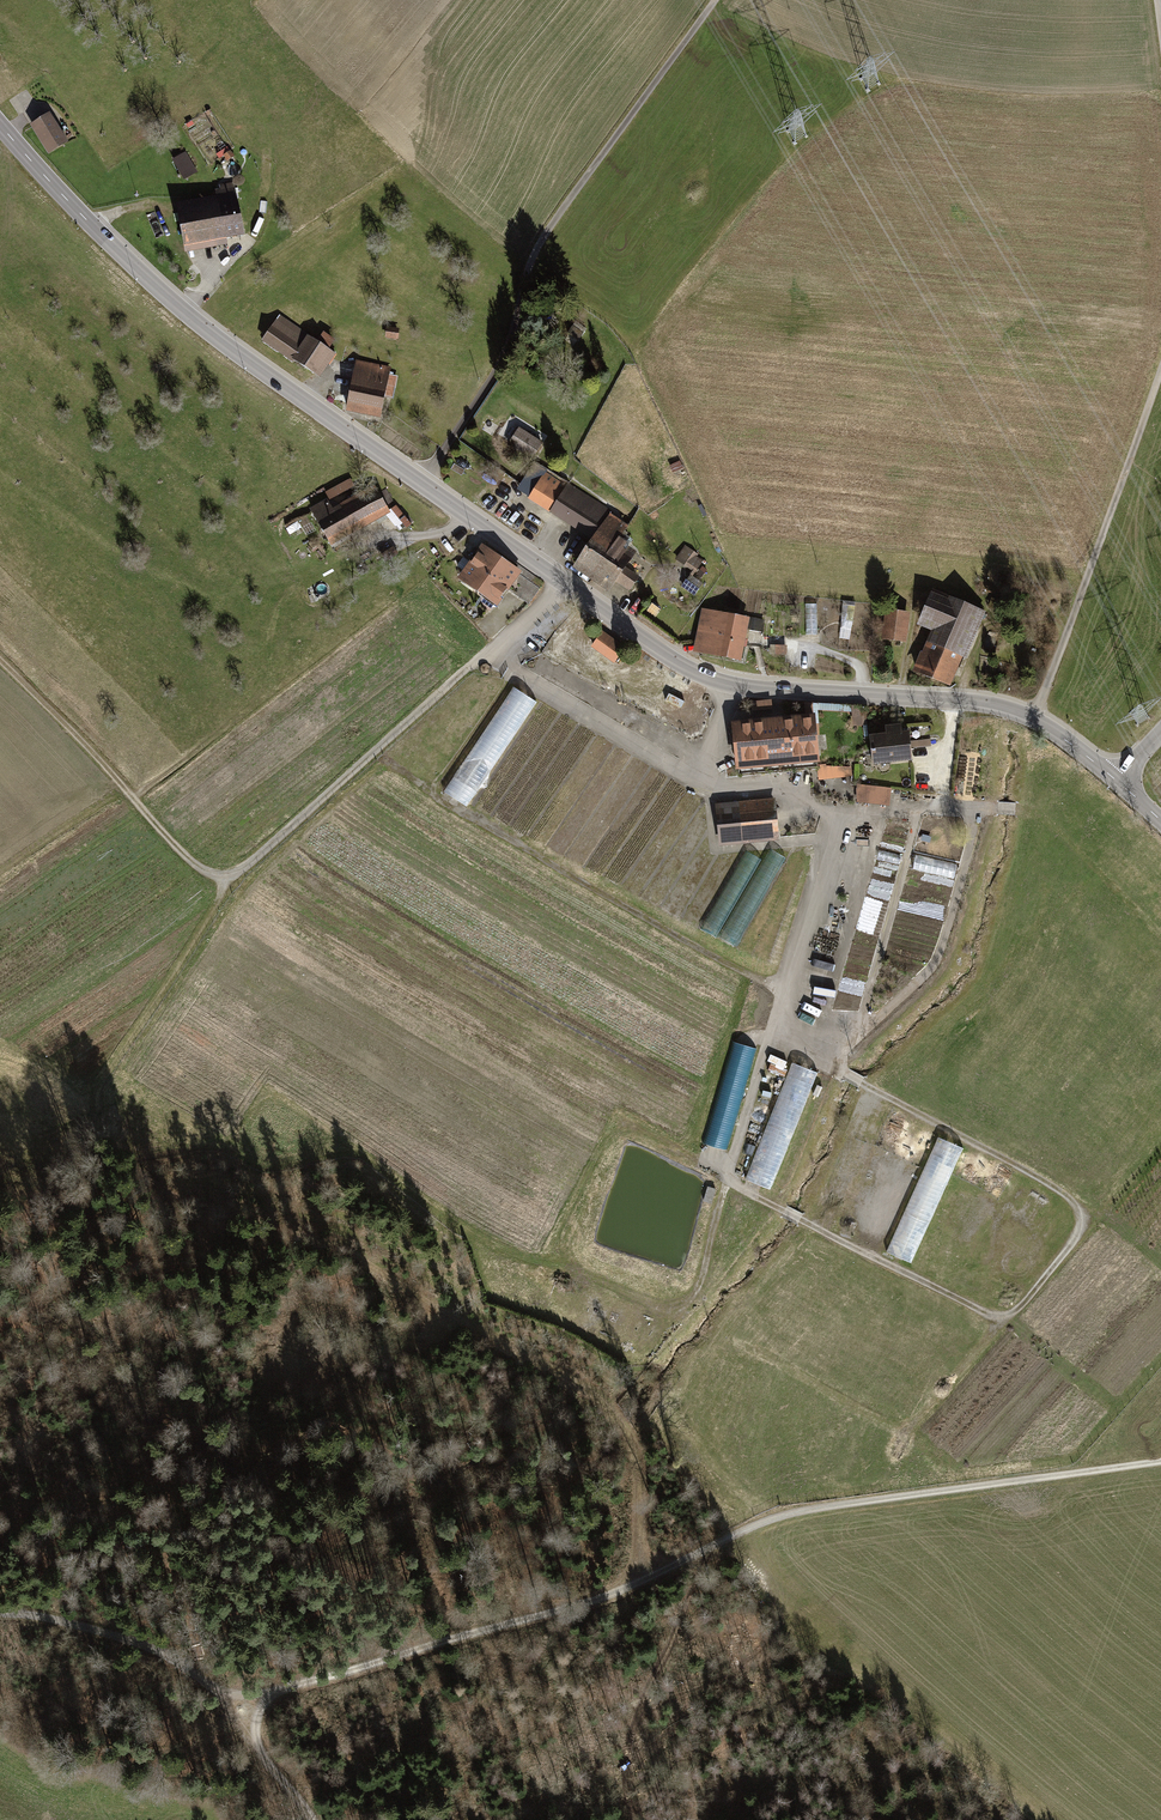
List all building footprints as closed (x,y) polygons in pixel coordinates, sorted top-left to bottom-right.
[(30,127),(49,156),(70,143),(51,114),(30,127)] [(227,162),(235,157),(230,152),(223,156),(227,162)] [(172,162),(184,181),(198,173),(186,153),(172,162)] [(217,200),(174,209),(184,255),(244,242),(232,185),(218,188),(219,192),(216,193),(217,200)] [(318,379),(335,354),(328,349),(335,340),(323,332),(318,340),(280,313),(262,340),(318,379)] [(586,334),(574,326),(563,341),(575,350),(586,334)] [(399,328),(385,327),(384,338),(398,339),(399,328)] [(346,413),(381,420),(385,398),(393,400),(398,375),(389,374),(390,367),(356,360),(346,413)] [(531,462),(542,443),(518,429),(507,447),(531,462)] [(575,568),(624,599),(637,578),(627,572),(637,557),(618,545),(630,525),(619,518),(616,524),(609,520),(613,513),(568,485),(565,488),(543,474),(528,497),(593,538),(575,568)] [(351,484),(326,498),(330,504),(354,491),(351,484)] [(330,550),(389,516),(374,490),(315,523),(330,550)] [(628,509),(611,497),(606,504),(623,516),(628,509)] [(653,519),(645,512),(634,525),(642,531),(653,519)] [(521,574),(480,546),(455,582),(495,610),(521,574)] [(704,564),(684,549),(670,566),(682,576),(688,568),(696,575),(704,564)] [(967,662),(987,616),(932,594),(917,629),(931,635),(914,677),(951,692),(964,661),(967,662)] [(842,628),(853,628),(856,601),(844,600),(842,628)] [(816,605),(805,605),(806,636),(817,636),(816,605)] [(693,654),(739,663),(746,630),(760,633),(763,621),(702,609),(696,640),(693,654)] [(905,645),(909,613),(885,610),(881,643),(905,645)] [(613,664),(625,648),(603,631),(590,647),(613,664)] [(1040,647),(1032,644),(1028,653),(1036,656),(1040,647)] [(787,647),(769,646),(769,656),(787,656),(787,647)] [(537,704),(512,688),(445,790),(470,806),(537,704)] [(669,694),(665,700),(681,709),(684,702),(669,694)] [(863,706),(851,707),(851,727),(864,727),(863,706)] [(814,715),(731,724),(736,774),(820,765),(819,763),(814,715)] [(873,768),(912,765),(911,751),(932,749),(932,741),(911,743),(910,734),(902,735),(901,727),(886,728),(887,735),(871,736),(873,768)] [(820,778),(854,776),(853,764),(819,766),(820,778)] [(891,788),(858,786),(856,803),(889,806),(891,788)] [(720,847),(779,840),(774,798),(715,805),(720,847)] [(717,938),(761,861),(745,851),(700,928),(717,938)] [(786,859),(771,851),(720,940),(735,948),(786,859)] [(728,1154),(758,1052),(734,1045),(704,1147),(728,1154)] [(746,1183),(773,1193),(819,1077),(792,1066),(746,1183)] [(888,1256),(912,1267),(964,1152),(940,1141),(888,1256)] [(716,1188),(707,1185),(703,1200),(711,1203),(716,1188)]
